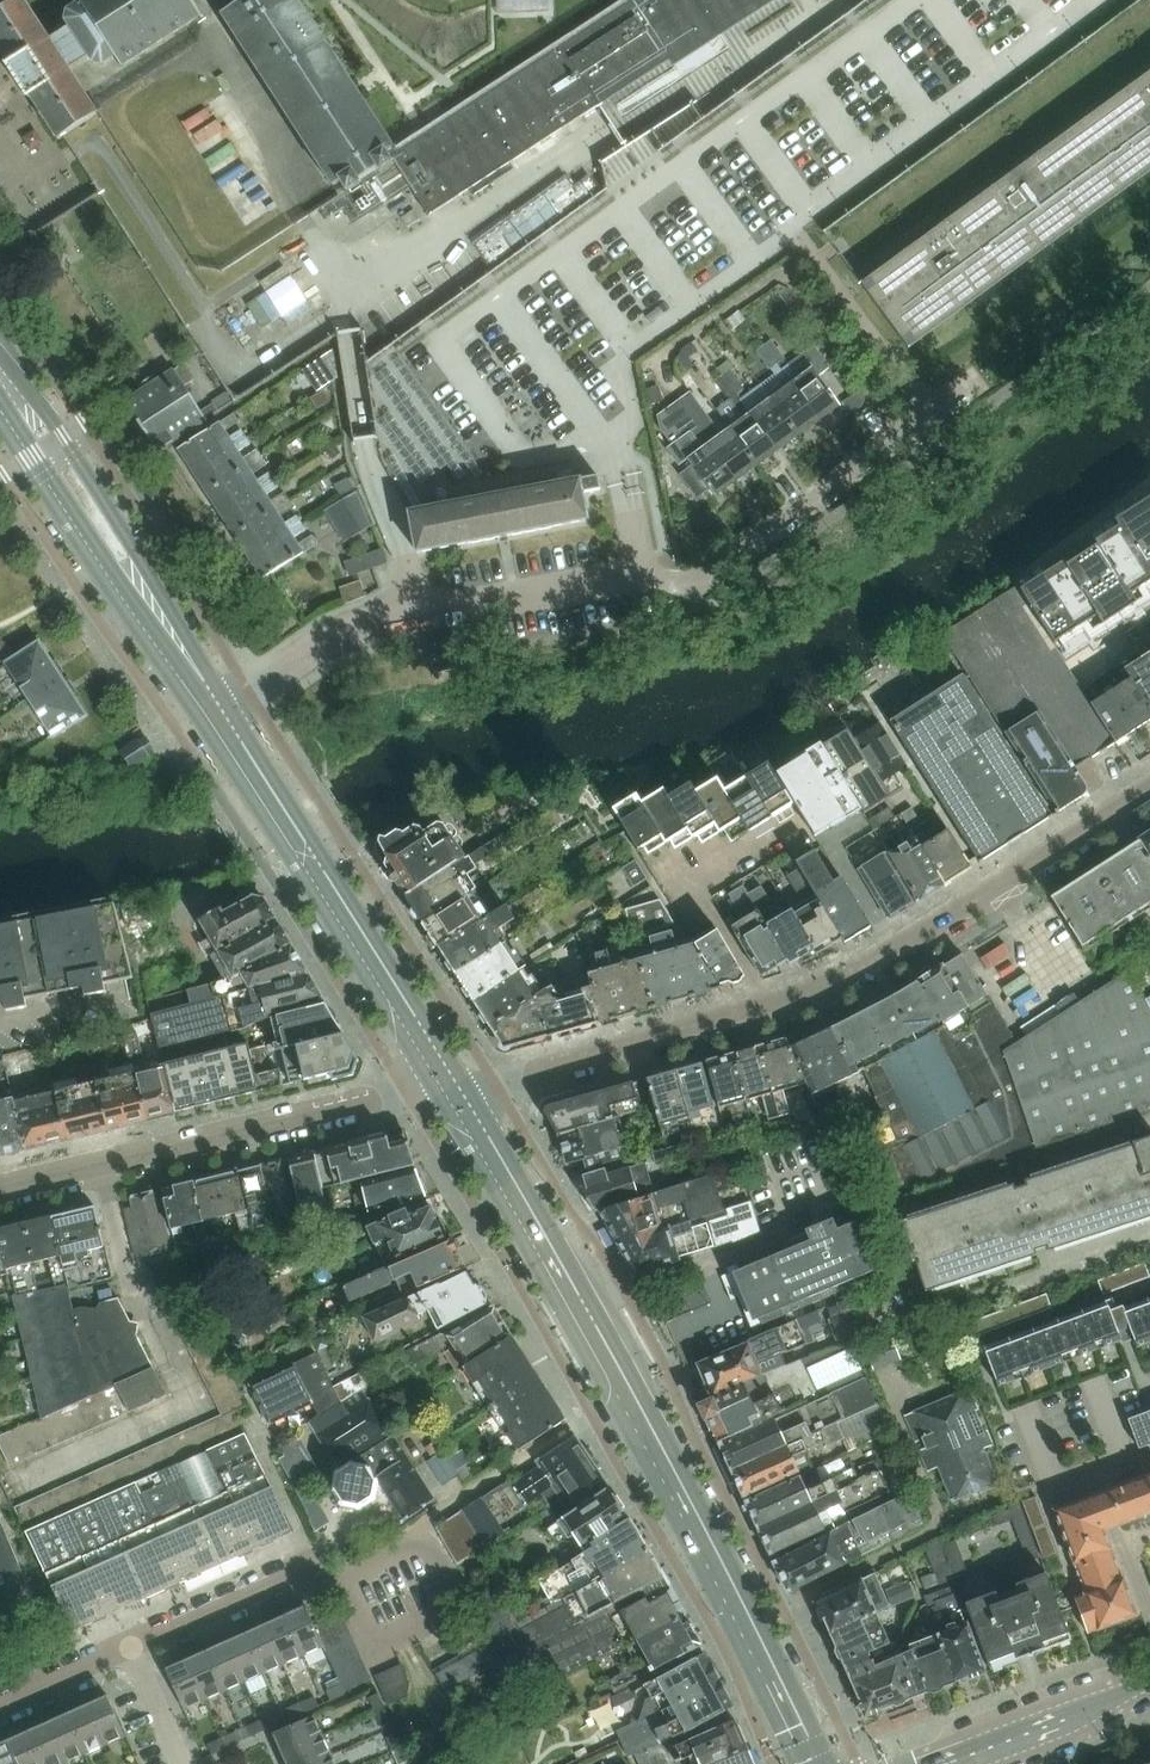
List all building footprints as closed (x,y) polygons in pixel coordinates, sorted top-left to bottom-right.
[(92,65),(102,67),(115,59),(123,70),(201,18),(189,0),(78,0),(79,3),(66,11),(64,22),(67,28),(50,40),(24,0),(15,0),(0,10),(0,53),(7,64),(4,66),(26,100),(30,98),(56,139),(97,113),(69,70),(88,58),(92,65)] [(238,5),(220,16),(331,187),(339,182),(346,193),(320,210),(326,220),(344,208),(353,223),(409,187),(428,216),(429,215),(592,110),(669,60),(673,66),(774,0),(629,0),(630,0),(395,153),(392,148),(393,147),(298,0),(236,0),(238,5)] [(988,290),(1149,171),(1149,72),(964,209),(861,284),(901,339),(908,349),(958,312),(988,290)] [(497,229),(506,240),(482,257),(491,269),(599,189),(591,178),(576,189),(567,177),(497,229)] [(413,211),(402,218),(408,227),(419,220),(413,211)] [(34,233),(33,232),(31,232),(29,232),(27,233),(26,235),(25,237),(25,239),(26,240),(27,242),(28,243),(30,244),(32,244),(34,243),(36,242),(37,240),(37,238),(37,236),(36,234),(34,233)] [(247,298),(263,327),(308,303),(292,273),(247,298)] [(739,309),(724,321),(732,330),(747,319),(739,309)] [(784,360),(771,341),(763,346),(776,365),(784,360)] [(768,371),(776,365),(763,346),(755,352),(768,371)] [(782,372),(819,422),(840,406),(818,376),(829,368),(814,348),(782,372)] [(124,399),(158,453),(206,422),(172,369),(141,389),(124,399)] [(722,376),(736,395),(743,390),(729,371),(722,376)] [(798,437),(819,422),(782,372),(776,376),(784,388),(770,398),(798,437)] [(728,401),(736,395),(722,376),(714,382),(728,401)] [(644,390),(648,405),(663,401),(659,387),(644,390)] [(741,402),(778,452),(798,437),(770,398),(769,399),(760,388),(741,402)] [(235,405),(243,419),(264,408),(254,390),(234,400),(229,392),(207,403),(214,416),(235,405)] [(860,391),(842,403),(850,415),(868,403),(860,391)] [(737,482),(757,467),(729,428),(721,434),(691,393),(679,402),(737,482)] [(716,497),(737,482),(679,402),(667,411),(690,443),(681,450),(693,466),(681,475),(697,497),(709,489),(716,497)] [(729,428),(757,467),(778,452),(741,402),(735,406),(743,418),(729,428)] [(177,450),(192,472),(245,438),(240,431),(229,438),(225,431),(237,423),(232,415),(177,450)] [(192,472),(206,493),(260,458),(255,450),(242,458),(239,452),(250,445),(245,438),(192,472)] [(340,454),(334,445),(326,450),(332,459),(340,454)] [(206,493),(219,515),(272,480),(268,474),(257,481),(252,474),(265,465),(260,458),(206,493)] [(589,521),(588,519),(584,492),(599,489),(597,477),(582,479),(581,477),(499,493),(407,511),(415,554),(589,521)] [(348,478),(334,486),(341,498),(354,490),(348,478)] [(219,515),(233,536),(287,501),(283,494),(271,502),(266,495),(277,487),(272,480),(219,515)] [(322,511),(341,543),(371,525),(355,491),(322,511)] [(1018,592),(1064,664),(1149,608),(1149,498),(1112,522),(1116,528),(1091,544),(1093,548),(1066,566),(1063,562),(1018,592)] [(287,501),(233,536),(247,557),(300,523),(295,516),(285,523),(279,515),(292,507),(287,501)] [(300,523),(247,557),(261,579),(316,544),(310,535),(297,543),(294,538),(305,531),(300,523)] [(371,566),(366,552),(351,557),(356,571),(371,566)] [(1116,744),(1084,695),(1050,643),(1014,587),(942,634),(1005,734),(1038,713),(1074,770),(1116,744)] [(451,638),(426,643),(429,656),(432,655),(436,673),(472,666),(468,646),(466,646),(464,636),(455,638),(454,635),(450,636),(451,638)] [(1,667),(2,667),(2,668),(5,667),(16,683),(18,681),(30,700),(61,680),(38,644),(1,667)] [(1139,661),(1137,657),(1123,666),(1149,708),(1149,654),(1139,661)] [(1122,666),(1084,695),(1116,744),(1149,722),(1149,708),(1123,666),(1122,666)] [(888,723),(978,864),(1051,818),(960,676),(888,723)] [(47,738),(48,739),(84,716),(61,680),(30,700),(42,718),(40,720),(50,736),(47,738)] [(1055,815),(1057,814),(1084,796),(1085,793),(1084,786),(1074,770),(1038,713),(1005,734),(1004,734),(1055,815)] [(908,767),(881,723),(853,740),(864,758),(881,784),(908,767)] [(861,810),(864,814),(885,801),(889,798),(881,784),(864,758),(853,740),(847,730),(822,746),(861,810)] [(148,754),(152,751),(155,750),(147,736),(139,740),(138,738),(120,749),(131,768),(150,757),(148,754)] [(820,743),(789,762),(774,772),(794,804),(814,837),(814,836),(829,827),(831,829),(861,810),(822,746),(820,743)] [(745,774),(771,818),(794,804),(774,772),(771,766),(767,761),(745,774)] [(749,831),(771,818),(745,774),(723,788),(749,831)] [(735,840),(749,831),(723,788),(715,776),(690,791),(717,834),(728,828),(735,840)] [(663,797),(690,840),(701,833),(706,841),(717,834),(690,791),(685,783),(663,797)] [(679,847),(690,840),(663,797),(658,788),(637,802),(663,845),(674,838),(679,847)] [(652,852),(663,845),(637,802),(632,794),(611,807),(637,850),(647,844),(652,852)] [(565,808),(558,813),(565,823),(572,818),(565,808)] [(900,817),(907,829),(943,886),(970,869),(936,815),(922,824),(912,809),(900,817)] [(876,834),(898,821),(891,810),(869,823),(876,834)] [(374,853),(403,899),(465,860),(442,825),(436,824),(423,832),(421,830),(413,828),(402,836),(393,834),(375,845),(374,853)] [(886,854),(916,903),(943,886),(907,829),(880,846),(886,854)] [(1139,843),(1149,861),(1149,836),(1139,843)] [(1146,906),(1149,904),(1149,861),(1139,843),(1116,857),(1146,906)] [(800,870),(843,941),(845,944),(870,930),(821,847),(796,862),(801,870),(800,870)] [(856,872),(888,921),(916,903),(886,854),(856,872)] [(1094,871),(1127,924),(1132,921),(1129,917),(1146,906),(1116,857),(1094,871)] [(467,858),(465,860),(403,899),(420,925),(464,896),(474,890),(466,877),(476,871),(467,858)] [(526,858),(510,868),(517,879),(533,869),(526,858)] [(648,878),(637,860),(624,867),(636,886),(648,878)] [(818,956),(843,941),(800,870),(786,878),(799,899),(802,897),(805,901),(810,897),(814,904),(793,916),(815,952),(818,956)] [(1072,885),(1103,934),(1120,923),(1122,927),(1127,924),(1094,871),(1072,885)] [(1083,953),(1085,952),(1088,950),(1085,945),(1103,934),(1072,885),(1050,899),(1083,953)] [(543,895),(538,886),(515,901),(520,910),(543,895)] [(761,978),(786,963),(747,897),(742,888),(727,896),(736,911),(741,908),(743,913),(748,910),(751,916),(731,928),(761,978)] [(747,897),(786,963),(789,967),(815,952),(793,916),(791,913),(770,925),(766,918),(772,915),(769,911),(773,909),(761,889),(747,897)] [(218,951),(276,919),(265,900),(255,896),(225,914),(222,907),(200,920),(218,951)] [(481,923),(464,896),(420,925),(437,951),(481,923)] [(720,985),(708,965),(695,945),(661,955),(665,949),(674,946),(671,932),(651,938),(649,931),(675,924),(661,900),(625,910),(639,961),(637,962),(650,1007),(721,987),(720,985)] [(34,919),(49,995),(83,988),(85,996),(106,992),(104,984),(133,978),(114,904),(34,919)] [(504,908),(481,923),(437,951),(454,977),(500,947),(492,935),(513,921),(504,908)] [(47,995),(49,995),(34,919),(0,926),(0,1004),(5,1003),(6,1011),(27,1007),(25,999),(47,995)] [(218,951),(234,978),(291,944),(276,919),(218,951)] [(744,978),(745,978),(744,974),(717,933),(717,931),(716,931),(695,945),(708,965),(720,985),(729,983),(732,985),(741,982),(743,979),(744,978)] [(133,947),(140,972),(188,959),(182,934),(133,947)] [(557,948),(552,941),(532,955),(537,962),(557,948)] [(189,1003),(309,974),(291,944),(234,978),(186,990),(189,1003)] [(471,1003),(517,973),(524,968),(513,952),(506,956),(500,947),(454,977),(471,1003)] [(593,1023),(650,1007),(637,962),(622,966),(618,949),(594,956),(598,972),(588,976),(591,989),(584,991),(593,1023)] [(841,1025),(863,1073),(888,1128),(893,1140),(895,1144),(890,1145),(908,1192),(1037,1149),(1037,1148),(1149,1111),(1149,1014),(1128,974),(1112,983),(1014,1045),(959,956),(893,998),(891,999),(863,1014),(841,1025)] [(1141,956),(1131,962),(1141,977),(1149,972),(1149,970),(1141,956)] [(541,995),(530,978),(523,982),(517,973),(471,1003),(487,1029),(541,995)] [(265,1010),(322,996),(309,974),(189,1003),(149,1013),(160,1051),(243,1028),(245,1027),(246,1030),(259,1020),(267,1018),(265,1010)] [(556,1034),(593,1023),(584,991),(581,991),(583,998),(548,1006),(556,1034)] [(487,1029),(496,1042),(508,1047),(556,1034),(548,1006),(541,995),(487,1029)] [(344,1033),(324,1000),(270,1013),(278,1042),(248,1050),(255,1074),(272,1070),(267,1053),(282,1049),(344,1033)] [(842,1082),(863,1073),(841,1025),(811,1039),(834,1091),(845,1113),(855,1110),(842,1082)] [(123,1033),(131,1068),(135,1067),(147,1118),(175,1111),(164,1065),(147,1070),(145,1060),(147,1060),(140,1034),(136,1030),(123,1033)] [(360,1059),(344,1033),(282,1049),(290,1083),(301,1081),(334,1073),(336,1080),(352,1076),(360,1059)] [(811,1039),(789,1049),(806,1086),(820,1116),(824,1115),(825,1118),(833,1116),(824,1095),(834,1091),(811,1039)] [(786,1041),(757,1049),(777,1118),(787,1115),(781,1093),(806,1086),(789,1049),(786,1041)] [(234,1098),(279,1088),(301,1083),(301,1081),(290,1083),(284,1085),(281,1071),(280,1068),(272,1070),(255,1074),(248,1050),(247,1043),(222,1049),(234,1098)] [(214,1103),(234,1098),(222,1049),(202,1054),(214,1103)] [(757,1049),(732,1056),(745,1102),(761,1099),(767,1121),(777,1118),(757,1049)] [(183,1058),(194,1107),(214,1103),(202,1054),(183,1058)] [(735,1105),(745,1102),(732,1056),(705,1064),(718,1110),(735,1105)] [(175,1111),(194,1107),(183,1058),(163,1063),(164,1065),(175,1111)] [(700,1065),(675,1072),(687,1113),(707,1108),(703,1092),(707,1090),(700,1065)] [(106,1128),(147,1118),(135,1067),(131,1068),(112,1073),(114,1078),(95,1082),(106,1128)] [(646,1080),(647,1082),(654,1108),(659,1127),(689,1119),(687,1113),(675,1072),(646,1080)] [(106,1128),(95,1082),(79,1086),(78,1081),(54,1087),(66,1138),(106,1128)] [(640,1112),(654,1108),(647,1082),(632,1086),(632,1084),(548,1108),(544,1116),(557,1137),(611,1120),(626,1116),(623,1104),(636,1100),(640,1112)] [(31,1098),(14,1103),(25,1148),(66,1138),(54,1087),(30,1093),(31,1098)] [(25,1148),(14,1103),(12,1097),(0,1100),(0,1155),(25,1148)] [(619,1149),(611,1120),(557,1137),(565,1165),(619,1149)] [(888,1128),(872,1135),(878,1147),(893,1140),(888,1128)] [(403,1131),(315,1155),(289,1158),(303,1216),(327,1210),(322,1188),(413,1166),(403,1131)] [(1132,1143),(1132,1145),(1024,1181),(1025,1185),(1014,1189),(1013,1185),(901,1221),(925,1292),(1036,1255),(1035,1251),(1046,1247),(1047,1252),(1149,1218),(1149,1137),(1132,1143)] [(676,1147),(652,1153),(655,1162),(678,1156),(676,1147)] [(764,1151),(746,1156),(753,1178),(770,1173),(764,1151)] [(284,1159),(261,1165),(276,1222),(299,1217),(285,1160),(284,1159)] [(261,1165),(238,1171),(243,1191),(249,1214),(253,1228),(276,1222),(261,1165)] [(594,1215),(601,1213),(653,1196),(643,1166),(605,1177),(603,1171),(581,1178),(585,1185),(579,1189),(594,1215)] [(370,1211),(426,1196),(418,1170),(362,1185),(370,1211)] [(207,1178),(194,1182),(204,1221),(236,1213),(237,1217),(241,1232),(243,1241),(255,1238),(253,1228),(249,1214),(243,1191),(238,1171),(207,1178)] [(705,1179),(653,1196),(601,1213),(620,1248),(693,1223),(731,1210),(719,1174),(705,1179)] [(194,1182),(163,1189),(165,1198),(176,1246),(185,1243),(182,1226),(204,1221),(194,1182)] [(132,1207),(125,1208),(129,1223),(137,1259),(177,1250),(176,1246),(165,1198),(158,1200),(156,1191),(130,1198),(132,1207)] [(731,1210),(693,1223),(620,1248),(634,1274),(699,1255),(698,1253),(734,1241),(734,1243),(761,1234),(751,1203),(731,1210)] [(70,1288),(84,1285),(112,1278),(95,1207),(53,1217),(68,1279),(70,1288)] [(385,1263),(444,1237),(431,1207),(415,1214),(412,1207),(362,1228),(364,1233),(369,1231),(374,1244),(376,1243),(385,1263)] [(68,1279),(53,1217),(25,1224),(35,1262),(50,1259),(55,1281),(55,1282),(68,1279)] [(789,1244),(726,1270),(728,1275),(720,1278),(730,1301),(737,1298),(751,1331),(857,1286),(877,1278),(852,1218),(842,1222),(841,1219),(831,1223),(830,1221),(805,1232),(806,1234),(788,1242),(789,1244)] [(9,1275),(13,1292),(39,1286),(39,1285),(33,1263),(35,1262),(25,1224),(0,1230),(0,1237),(9,1275)] [(206,1228),(195,1231),(201,1251),(211,1249),(206,1228)] [(0,1237),(0,1277),(9,1275),(0,1237)] [(403,1294),(464,1268),(452,1240),(355,1282),(361,1296),(392,1283),(389,1277),(394,1274),(403,1294)] [(1149,1277),(1148,1272),(1144,1263),(1097,1281),(1102,1295),(1149,1277)] [(438,1328),(486,1303),(469,1270),(364,1316),(376,1340),(420,1317),(418,1314),(429,1310),(438,1328)] [(39,1286),(13,1292),(44,1417),(49,1415),(62,1409),(76,1404),(89,1398),(102,1393),(116,1387),(129,1382),(142,1376),(156,1370),(119,1299),(101,1303),(96,1308),(82,1307),(76,1308),(70,1288),(68,1279),(55,1282),(55,1281),(39,1285),(39,1286)] [(175,1319),(199,1307),(193,1295),(169,1308),(175,1319)] [(1052,1309),(1046,1295),(958,1327),(964,1341),(1052,1309)] [(1121,1307),(1116,1309),(1112,1298),(979,1348),(981,1354),(985,1352),(997,1386),(1120,1340),(1121,1344),(1133,1339),(1136,1347),(1149,1342),(1149,1297),(1122,1307),(1121,1303),(1120,1303),(1121,1307)] [(849,1298),(837,1302),(837,1303),(842,1315),(847,1313),(854,1311),(849,1298)] [(837,1303),(827,1307),(838,1340),(854,1334),(847,1313),(842,1315),(837,1303)] [(466,1365),(513,1335),(495,1305),(450,1334),(442,1332),(411,1350),(418,1362),(443,1346),(458,1370),(466,1365)] [(181,1331),(205,1319),(199,1307),(175,1319),(181,1331)] [(187,1343),(211,1330),(205,1319),(181,1331),(187,1343)] [(712,1398),(749,1383),(764,1376),(758,1363),(784,1352),(785,1355),(806,1346),(796,1322),(738,1345),(740,1350),(698,1368),(712,1398)] [(193,1354),(217,1342),(211,1330),(187,1343),(193,1354)] [(248,1347),(243,1333),(225,1340),(230,1354),(248,1347)] [(565,1421),(513,1335),(466,1365),(476,1382),(475,1382),(507,1435),(509,1434),(519,1451),(565,1421)] [(199,1366),(223,1354),(217,1342),(193,1354),(199,1366)] [(320,1415),(363,1388),(367,1386),(359,1374),(334,1387),(316,1353),(251,1385),(270,1423),(313,1402),(320,1415)] [(205,1378),(229,1366),(223,1354),(199,1366),(205,1378)] [(764,1376),(749,1383),(751,1389),(765,1383),(775,1402),(770,1405),(768,1400),(752,1406),(745,1390),(701,1409),(718,1446),(816,1400),(801,1369),(820,1361),(817,1354),(764,1376)] [(168,1395),(156,1370),(142,1376),(155,1401),(168,1395)] [(142,1407),(155,1401),(142,1376),(129,1382),(142,1407)] [(217,1401),(241,1389),(235,1377),(211,1389),(217,1401)] [(718,1446),(730,1473),(877,1408),(865,1379),(816,1400),(718,1446)] [(128,1412),(142,1407),(129,1382),(116,1387),(128,1412)] [(115,1418),(128,1412),(116,1387),(102,1393),(115,1418)] [(395,1437),(363,1388),(320,1415),(309,1422),(336,1467),(333,1469),(328,1488),(338,1505),(356,1510),(374,1501),(381,1485),(365,1456),(395,1437)] [(223,1413),(247,1401),(241,1389),(217,1401),(223,1413)] [(102,1424),(115,1418),(102,1393),(89,1398),(102,1424)] [(950,1503),(995,1485),(981,1451),(990,1447),(968,1393),(905,1419),(936,1496),(946,1492),(950,1503)] [(89,1430),(102,1424),(89,1398),(76,1404),(89,1430)] [(73,1631),(295,1529),(239,1417),(252,1411),(247,1401),(223,1413),(235,1437),(223,1442),(212,1447),(200,1452),(189,1457),(177,1463),(166,1468),(154,1473),(142,1478),(131,1483),(119,1488),(108,1494),(96,1499),(85,1504),(73,1509),(61,1514),(50,1519),(38,1524),(26,1530),(73,1631)] [(76,1435),(89,1430),(76,1404),(62,1409),(76,1435)] [(889,1434),(877,1408),(730,1473),(742,1499),(798,1475),(791,1460),(824,1445),(825,1449),(842,1441),(847,1452),(889,1434)] [(62,1441),(76,1435),(62,1409),(49,1415),(62,1441)] [(223,1413),(212,1418),(223,1442),(235,1437),(223,1413)] [(1145,1415),(1127,1422),(1138,1450),(1147,1446),(1149,1454),(1149,1413),(1145,1415)] [(49,1447),(62,1441),(49,1415),(44,1417),(36,1420),(49,1447)] [(212,1418),(200,1423),(212,1447),(223,1442),(212,1418)] [(36,1453),(49,1447),(36,1420),(22,1426),(36,1453)] [(200,1423),(189,1428),(200,1452),(212,1447),(200,1423)] [(23,1458),(36,1453),(22,1426),(9,1432),(23,1458)] [(189,1428),(177,1433),(189,1457),(200,1452),(189,1428)] [(0,1436),(0,1445),(10,1464),(23,1458),(9,1432),(0,1436)] [(189,1457),(177,1433),(166,1439),(177,1463),(189,1457)] [(395,1437),(365,1456),(381,1485),(404,1521),(436,1498),(395,1437)] [(560,1520),(610,1487),(576,1438),(538,1463),(541,1467),(555,1487),(545,1494),(553,1505),(551,1507),(560,1520)] [(166,1439),(154,1444),(166,1468),(177,1463),(166,1439)] [(428,1448),(434,1458),(443,1452),(437,1442),(428,1448)] [(154,1444),(142,1449),(154,1473),(166,1468),(154,1444)] [(142,1449),(131,1454),(142,1478),(154,1473),(142,1449)] [(319,1501),(293,1451),(279,1459),(305,1509),(319,1501)] [(443,1452),(434,1458),(428,1462),(444,1486),(459,1476),(443,1452)] [(131,1454),(119,1459),(131,1483),(142,1478),(131,1454)] [(119,1459),(108,1465),(119,1488),(131,1483),(119,1459)] [(758,1531),(770,1556),(823,1532),(817,1518),(828,1513),(841,1507),(844,1514),(888,1495),(911,1484),(902,1464),(878,1475),(857,1485),(758,1531)] [(108,1465),(96,1470),(108,1494),(119,1488),(108,1465)] [(465,1466),(457,1471),(465,1482),(473,1476),(465,1466)] [(555,1487),(541,1467),(516,1486),(528,1505),(545,1494),(555,1487)] [(96,1470),(85,1475),(96,1499),(108,1494),(96,1470)] [(799,1480),(745,1504),(758,1531),(857,1485),(852,1474),(806,1495),(799,1480)] [(85,1475),(73,1480),(85,1504),(96,1499),(85,1475)] [(1103,1492),(1093,1496),(1055,1510),(1085,1591),(1073,1595),(1079,1614),(1087,1633),(1098,1629),(1136,1615),(1119,1570),(1111,1549),(1104,1530),(1106,1529),(1116,1526),(1149,1513),(1149,1475),(1147,1476),(1103,1492)] [(73,1480),(62,1485),(73,1509),(85,1504),(73,1480)] [(62,1485),(50,1490),(61,1514),(73,1509),(62,1485)] [(559,1521),(581,1556),(601,1544),(599,1539),(629,1518),(619,1502),(610,1487),(560,1520),(559,1521)] [(50,1490),(38,1496),(50,1519),(61,1514),(50,1490)] [(774,1565),(788,1594),(924,1527),(914,1507),(910,1509),(903,1494),(890,1500),(829,1530),(832,1537),(774,1565)] [(50,1519),(38,1496),(27,1501),(38,1524),(50,1519)] [(1041,1514),(1035,1497),(1022,1502),(1042,1558),(1056,1553),(1041,1514)] [(457,1566),(459,1565),(507,1538),(485,1500),(435,1528),(457,1566)] [(27,1501),(15,1506),(26,1530),(38,1524),(27,1501)] [(1036,1550),(1019,1505),(992,1518),(995,1527),(1011,1520),(1024,1554),(1036,1550)] [(845,1515),(844,1514),(841,1507),(828,1513),(832,1521),(845,1515)] [(41,1613),(0,1516),(0,1630),(41,1613)] [(555,1603),(649,1550),(629,1518),(599,1539),(601,1544),(581,1556),(573,1561),(541,1579),(555,1603)] [(955,1541),(942,1546),(954,1579),(967,1575),(955,1541)] [(954,1579),(942,1546),(941,1544),(925,1550),(938,1585),(954,1579)] [(446,1690),(666,1579),(649,1550),(555,1603),(520,1623),(460,1656),(436,1670),(446,1690)] [(965,1604),(990,1670),(1070,1640),(1054,1598),(1046,1574),(965,1604)] [(816,1602),(829,1633),(876,1613),(861,1579),(816,1602)] [(908,1582),(896,1587),(902,1602),(914,1597),(908,1582)] [(628,1646),(685,1614),(670,1586),(613,1617),(609,1609),(570,1628),(500,1664),(496,1666),(506,1686),(526,1675),(535,1691),(629,1646),(628,1646)] [(937,1636),(954,1682),(984,1671),(966,1625),(952,1588),(924,1598),(938,1636),(937,1636)] [(460,1656),(520,1623),(508,1601),(448,1635),(460,1656)] [(284,1617),(302,1658),(324,1648),(321,1642),(315,1629),(305,1607),(284,1617)] [(889,1642),(876,1613),(829,1633),(843,1664),(884,1647),(883,1644),(889,1642)] [(616,1693),(702,1645),(685,1614),(628,1646),(629,1646),(638,1663),(626,1670),(627,1673),(610,1683),(616,1693)] [(265,1625),(283,1667),(302,1658),(284,1617),(265,1625)] [(350,1630),(344,1617),(315,1629),(321,1642),(350,1630)] [(245,1634),(264,1675),(283,1667),(265,1625),(245,1634)] [(321,1642),(324,1648),(327,1655),(356,1643),(350,1630),(321,1642)] [(225,1643),(243,1684),(264,1675),(245,1634),(225,1643)] [(910,1651),(925,1692),(954,1682),(937,1636),(909,1647),(910,1651)] [(205,1652),(223,1693),(243,1684),(225,1643),(205,1652)] [(356,1643),(327,1655),(333,1668),(362,1656),(356,1643)] [(890,1660),(884,1647),(843,1664),(865,1714),(925,1692),(910,1651),(890,1660)] [(185,1661),(204,1702),(223,1693),(205,1652),(185,1661)] [(665,1711),(720,1680),(706,1653),(647,1686),(654,1699),(645,1704),(641,1723),(665,1711)] [(362,1656),(333,1668),(339,1681),(368,1669),(362,1656)] [(166,1669),(184,1711),(204,1702),(185,1661),(166,1669)] [(411,1682),(404,1668),(391,1674),(403,1701),(408,1699),(411,1682)] [(341,1685),(346,1694),(374,1682),(368,1669),(339,1681),(341,1685)] [(403,1701),(391,1674),(378,1679),(390,1707),(403,1701)] [(733,1707),(720,1680),(665,1711),(641,1723),(619,1733),(630,1757),(689,1732),(733,1707)] [(346,1694),(341,1685),(327,1691),(332,1702),(346,1695),(346,1694)] [(634,1697),(630,1688),(610,1698),(615,1707),(634,1697)] [(385,1708),(379,1695),(370,1699),(376,1713),(385,1708)] [(86,1705),(105,1746),(126,1736),(108,1696),(86,1705)] [(315,1698),(300,1704),(304,1714),(319,1707),(315,1698)] [(304,1714),(300,1704),(287,1709),(292,1719),(304,1714)] [(85,1755),(105,1746),(86,1705),(67,1714),(85,1755)] [(385,1708),(376,1713),(382,1726),(391,1721),(385,1708)] [(47,1723),(66,1763),(85,1755),(67,1714),(47,1723)] [(279,1725),(275,1715),(261,1721),(265,1731),(279,1725)] [(282,1754),(322,1736),(313,1716),(273,1734),(282,1754)] [(747,1749),(734,1719),(670,1748),(638,1762),(639,1763),(711,1763),(747,1749)] [(265,1731),(261,1721),(248,1727),(252,1736),(265,1731)] [(42,1763),(65,1763),(66,1763),(47,1723),(27,1732),(42,1763)] [(19,1763),(42,1763),(27,1732),(8,1740),(19,1763)] [(240,1742),(236,1733),(222,1739),(226,1748),(240,1742)] [(395,1755),(404,1751),(397,1734),(388,1738),(395,1755)] [(331,1756),(322,1736),(282,1754),(287,1763),(314,1763),(331,1756)] [(226,1748),(222,1739),(208,1745),(212,1754),(226,1748)] [(8,1740),(0,1744),(0,1763),(19,1763),(8,1740)] [(747,1749),(711,1763),(753,1763),(747,1749)] [(404,1751),(395,1755),(399,1763),(410,1763),(404,1751)]
